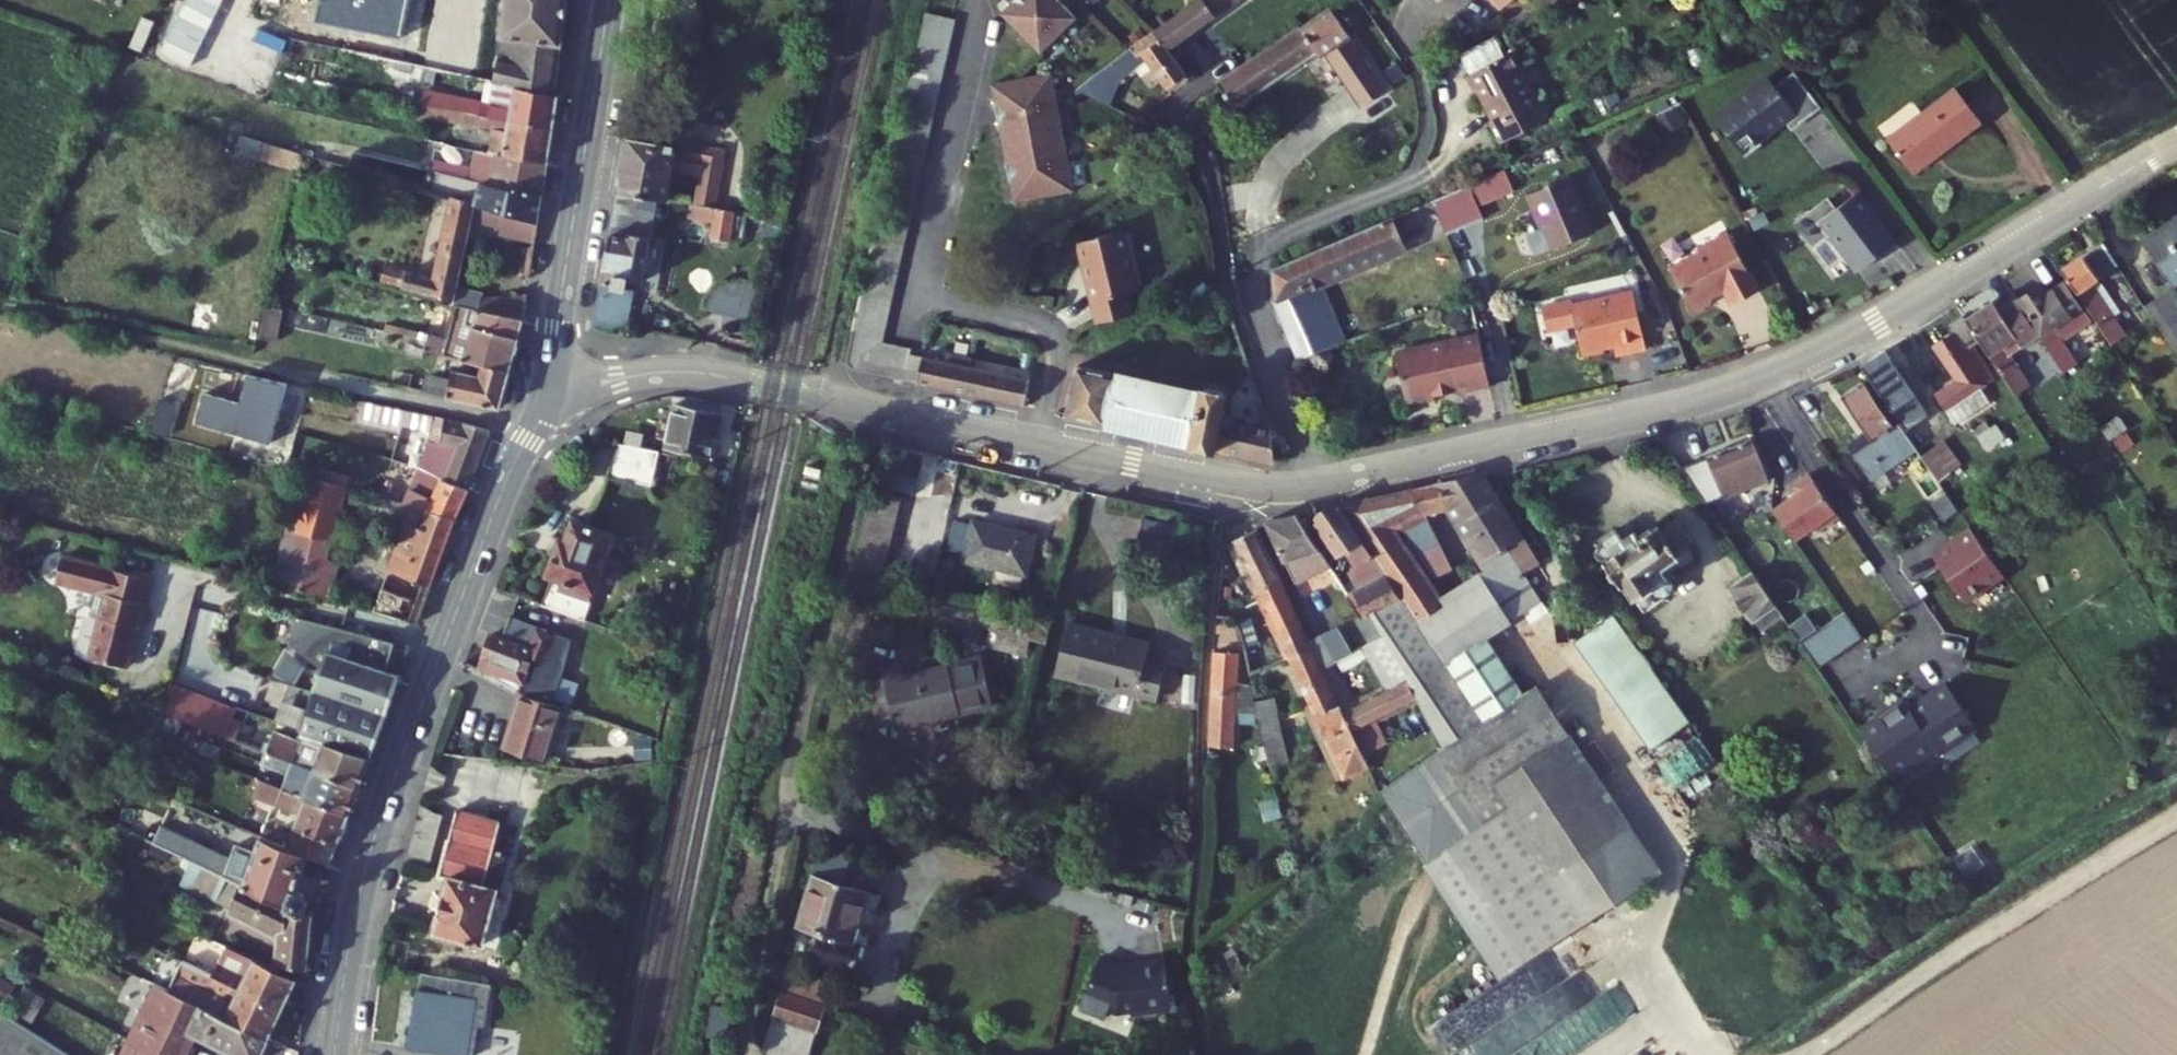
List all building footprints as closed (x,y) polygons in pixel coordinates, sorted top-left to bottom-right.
[(403,36),(410,0),(322,0),(318,20),(403,36)] [(570,0),(510,0),(505,38),(564,45),(570,0)] [(1006,18),(1043,55),(1078,21),(1057,0),(1019,0),(1010,9),(1012,12),(1006,18)] [(1174,55),(1181,49),(1176,43),(1185,36),(1190,43),(1197,37),(1213,57),(1233,42),(1212,15),(1232,0),(1193,0),(1154,29),(1174,55)] [(1328,7),(1217,83),(1233,107),(1321,48),(1364,111),(1399,87),(1361,31),(1350,39),(1328,7)] [(955,23),(927,15),(884,196),(914,202),(918,204),(921,191),(917,190),(955,23)] [(1154,29),(1079,87),(1108,102),(1118,90),(1115,83),(1147,58),(1168,87),(1186,74),(1174,55),(1154,29)] [(1467,72),(1502,55),(1492,35),(1457,53),(1467,72)] [(564,45),(505,38),(503,58),(561,65),(564,45)] [(1497,143),(1553,114),(1543,95),(1534,100),(1509,51),(1502,55),(1467,72),(1464,74),(1472,90),(1476,88),(1491,118),(1485,120),(1497,143)] [(499,83),(557,95),(561,65),(503,58),(499,83)] [(1826,108),(1799,71),(1779,85),(1774,78),(1721,117),(1750,156),(1766,144),(1762,138),(1797,112),(1806,123),(1826,108)] [(1052,75),(992,85),(1013,204),(1073,194),(1052,75)] [(517,86),(505,84),(500,108),(512,110),(517,86)] [(559,95),(557,95),(517,86),(512,110),(500,108),(451,98),(449,107),(553,129),(559,95)] [(1952,89),(1889,136),(1915,170),(1978,123),(1952,89)] [(548,162),(553,129),(449,107),(422,101),(419,115),(494,130),(490,151),(548,162)] [(231,133),(227,149),(296,169),(300,153),(231,133)] [(629,137),(618,190),(641,194),(666,199),(670,176),(698,182),(693,204),(717,209),(717,205),(723,206),(726,190),(716,188),(724,147),(679,138),(678,146),(629,137)] [(329,146),(314,143),(310,156),(325,160),(329,146)] [(543,195),(548,162),(490,151),(486,150),(483,168),(453,160),(441,160),(439,173),(543,195)] [(1515,190),(1506,168),(1471,183),(1480,205),(1515,190)] [(539,221),(543,195),(439,173),(435,191),(539,221)] [(1567,173),(1525,193),(1539,224),(1542,223),(1553,246),(1593,228),(1567,173)] [(1480,205),(1471,183),(1434,199),(1448,233),(1486,217),(1480,205)] [(618,190),(597,321),(629,327),(635,289),(629,288),(630,278),(646,280),(653,234),(635,231),(641,194),(618,190)] [(1898,240),(1860,190),(1839,206),(1832,196),(1799,221),(1815,242),(1831,230),(1856,264),(1876,250),(1879,254),(1898,240)] [(536,240),(539,221),(435,191),(433,198),(449,201),(434,278),(387,265),(381,285),(449,304),(469,307),(524,319),(527,297),(484,299),(485,294),(459,288),(473,221),(509,232),(509,235),(536,240)] [(851,369),(903,380),(909,353),(910,348),(882,342),(914,202),(884,196),(847,351),(846,361),(846,365),(851,369)] [(887,339),(918,204),(914,202),(882,342),(910,348),(909,353),(924,356),(925,347),(887,339)] [(736,208),(723,206),(717,205),(717,209),(693,204),(691,204),(689,216),(714,221),(711,237),(729,239),(732,227),(736,208)] [(783,218),(736,208),(732,227),(780,236),(783,218)] [(1395,215),(1271,268),(1275,302),(1324,280),(1407,245),(1395,215)] [(2143,238),(2174,286),(2176,284),(2176,282),(2176,281),(2176,280),(2176,216),(2143,238)] [(1734,301),(1760,287),(1730,229),(1700,245),(1702,250),(1672,265),(1694,308),(1712,299),(1714,292),(1726,285),(1734,301)] [(1120,232),(1076,243),(1096,325),(1131,316),(1126,294),(1135,292),(1120,232)] [(2063,269),(2112,343),(2126,333),(2112,312),(2119,307),(2100,277),(2121,263),(2106,241),(2063,269)] [(1324,280),(1275,302),(1296,353),(1346,336),(1324,280)] [(2041,337),(2064,372),(2079,362),(2064,339),(2093,320),(2067,280),(2046,295),(2040,285),(2020,298),(2044,335),(2041,337)] [(1659,344),(1642,285),(1613,293),(1614,296),(1579,306),(1593,353),(1613,348),(1612,346),(1623,343),(1626,354),(1659,344)] [(2174,286),(2147,304),(2176,350),(2176,290),(2174,286)] [(224,302),(205,299),(199,331),(218,335),(224,302)] [(1994,301),(1967,318),(1982,341),(2016,394),(2030,385),(2008,351),(2037,332),(2016,300),(2000,311),(1994,301)] [(259,333),(278,336),(283,305),(264,302),(259,333)] [(510,370),(524,319),(469,307),(461,336),(449,333),(449,338),(429,333),(428,340),(425,350),(484,364),(510,370)] [(1960,379),(1936,395),(1947,412),(1982,388),(1996,378),(1974,346),(1982,341),(1967,318),(1964,315),(1952,323),(1957,330),(1936,345),(1960,379)] [(1489,387),(1479,333),(1430,342),(1431,347),(1396,355),(1406,406),(1436,400),(1435,397),(1489,387)] [(428,340),(402,335),(401,344),(425,350),(428,340)] [(1396,355),(1431,347),(1430,342),(1395,349),(1396,355)] [(1862,366),(1899,420),(1906,431),(1929,415),(1886,350),(1862,366)] [(1030,378),(924,356),(909,353),(903,380),(1023,406),(1030,378)] [(499,407),(510,370),(484,364),(481,375),(454,371),(451,382),(433,378),(432,383),(425,382),(423,390),(499,407)] [(1273,426),(1271,421),(1261,419),(1246,429),(1243,425),(1236,423),(1232,426),(1226,418),(1220,417),(1225,393),(1222,388),(1209,385),(1205,387),(1204,390),(1077,364),(1066,415),(1275,459),(1273,426)] [(414,372),(395,368),(392,383),(411,387),(414,372)] [(287,381),(248,373),(240,400),(205,390),(196,420),(271,441),(287,381)] [(1867,432),(1849,445),(1872,479),(1905,457),(1911,466),(1926,488),(1939,479),(1922,454),(1906,431),(1899,420),(1894,424),(1864,380),(1842,395),(1867,432)] [(1991,401),(1982,388),(1947,412),(1957,425),(1991,401)] [(467,422),(363,399),(358,420),(401,430),(402,422),(431,428),(427,439),(435,442),(425,470),(442,479),(470,488),(490,430),(467,422)] [(720,412),(678,402),(668,447),(710,456),(720,412)] [(744,416),(736,414),(734,424),(742,425),(744,416)] [(2100,426),(2109,440),(2129,428),(2120,414),(2100,426)] [(1997,423),(1979,435),(1988,449),(2006,437),(1997,423)] [(662,432),(638,427),(636,440),(660,445),(662,432)] [(823,438),(816,436),(813,450),(820,452),(823,438)] [(1769,477),(1753,438),(1684,467),(1708,503),(1769,477)] [(1963,463),(1945,438),(1922,454),(1939,479),(1963,463)] [(435,442),(427,439),(417,468),(420,469),(425,470),(435,442)] [(1288,439),(1276,440),(1277,457),(1290,457),(1288,439)] [(653,448),(616,440),(608,475),(645,483),(653,448)] [(659,450),(653,448),(645,483),(652,484),(659,450)] [(1905,457),(1872,479),(1873,482),(1878,488),(1911,466),(1905,457)] [(457,519),(470,488),(442,479),(425,470),(420,469),(405,502),(455,518),(457,519)] [(1485,472),(1436,483),(1452,509),(1491,570),(1484,576),(1512,620),(1543,599),(1526,572),(1541,562),(1485,472)] [(1843,517),(1813,473),(1796,485),(1801,492),(1774,510),(1796,541),(1819,526),(1822,531),(1843,517)] [(344,484),(305,474),(280,586),(332,599),(340,561),(323,558),(328,537),(331,537),(344,484)] [(1436,483),(1415,487),(1426,509),(1428,514),(1452,509),(1436,483)] [(1367,657),(1384,690),(1408,679),(1420,698),(1445,749),(1487,722),(1447,660),(1478,640),(1446,590),(1439,595),(1393,526),(1426,509),(1415,487),(1341,503),(1385,570),(1355,585),(1347,590),(1362,614),(1364,617),(1374,611),(1386,634),(1371,642),(1362,647),(1367,657)] [(903,496),(871,489),(852,564),(884,572),(903,496)] [(418,621),(455,518),(405,502),(388,497),(385,506),(397,510),(393,524),(391,524),(389,533),(399,538),(373,610),(418,621)] [(1351,578),(1355,585),(1385,570),(1341,503),(1329,506),(1322,511),(1316,522),(1339,554),(1348,549),(1357,562),(1351,578)] [(1299,512),(1268,519),(1298,581),(1331,564),(1299,512)] [(1176,521),(1144,514),(1137,547),(1169,554),(1176,521)] [(613,532),(576,518),(563,552),(558,550),(550,572),(555,574),(544,603),(585,618),(596,589),(595,589),(607,556),(604,555),(613,532)] [(959,523),(944,520),(937,553),(951,556),(959,523)] [(1034,533),(975,520),(966,559),(1024,573),(1034,533)] [(1732,522),(1725,527),(1730,534),(1737,529),(1732,522)] [(1616,528),(1596,542),(1599,546),(1598,549),(1599,552),(1602,556),(1606,557),(1611,557),(1612,560),(1609,563),(1623,583),(1625,582),(1637,598),(1655,584),(1659,590),(1667,591),(1674,585),(1675,581),(1674,579),(1679,575),(1670,564),(1682,556),(1676,548),(1690,539),(1679,523),(1665,532),(1660,525),(1641,537),(1636,530),(1624,539),(1616,528)] [(1259,527),(1233,540),(1256,588),(1282,576),(1259,527)] [(2006,576),(1972,527),(1956,538),(1957,540),(1935,556),(1967,603),(2006,576)] [(148,576),(62,554),(56,579),(97,589),(91,612),(100,615),(90,655),(126,664),(136,624),(137,624),(144,599),(142,599),(148,576)] [(1651,747),(1691,719),(1581,564),(1568,573),(1601,620),(1574,639),(1651,747)] [(1480,569),(1446,590),(1478,640),(1447,660),(1487,722),(1445,749),(1443,751),(1491,822),(1451,848),(1526,961),(1663,869),(1541,687),(1527,696),(1487,635),(1512,620),(1484,576),(1480,569)] [(1754,569),(1729,586),(1753,622),(1756,620),(1778,605),(1754,569)] [(1223,573),(1221,595),(1237,597),(1238,589),(1233,589),(1235,575),(1223,573)] [(1311,638),(1282,576),(1256,588),(1253,589),(1255,593),(1251,595),(1263,621),(1268,619),(1286,657),(1288,656),(1313,644),(1311,638)] [(1778,605),(1756,620),(1763,630),(1785,615),(1778,605)] [(1357,617),(1371,642),(1386,634),(1374,611),(1364,617),(1362,614),(1357,617)] [(1862,636),(1844,611),(1801,640),(1819,666),(1862,636)] [(1247,612),(1237,617),(1250,673),(1274,662),(1270,651),(1260,655),(1247,612)] [(390,640),(297,615),(290,640),(321,666),(301,726),(302,727),(301,732),(305,733),(371,756),(400,673),(386,669),(389,659),(384,648),(386,646),(388,645),(389,642),(390,640)] [(539,626),(510,615),(502,637),(491,632),(483,654),(485,655),(479,669),(522,691),(549,700),(571,638),(554,631),(553,634),(538,628),(539,626)] [(1149,641),(1068,621),(1056,672),(1157,697),(1165,663),(1144,658),(1149,641)] [(1336,661),(1339,659),(1353,651),(1338,625),(1322,632),(1336,661)] [(1322,632),(1311,638),(1313,644),(1324,667),(1330,663),(1336,661),(1322,632)] [(410,645),(390,640),(389,642),(388,645),(386,646),(384,648),(389,659),(386,669),(400,673),(410,645)] [(1324,667),(1313,644),(1288,656),(1312,706),(1344,775),(1346,777),(1370,766),(1359,742),(1324,667)] [(1343,669),(1367,657),(1362,647),(1353,651),(1339,659),(1343,669)] [(1239,651),(1214,649),(1208,744),(1234,745),(1236,709),(1257,710),(1250,683),(1237,682),(1239,651)] [(899,666),(883,670),(885,680),(895,723),(897,728),(989,705),(978,657),(929,669),(930,671),(901,678),(899,666)] [(1330,663),(1324,667),(1359,742),(1384,730),(1378,718),(1420,698),(1408,679),(1384,690),(1350,707),(1330,663)] [(885,680),(867,685),(878,727),(895,723),(885,680)] [(1977,725),(1946,680),(1910,706),(1935,742),(1941,750),(1977,725)] [(549,700),(522,691),(504,746),(545,760),(563,705),(549,700)] [(232,717),(171,693),(165,712),(226,735),(232,717)] [(1256,700),(1267,746),(1270,758),(1272,764),(1290,759),(1275,696),(1256,700)] [(1910,706),(1904,698),(1860,727),(1893,776),(1920,757),(1917,754),(1935,742),(1910,706)] [(231,737),(234,738),(240,720),(245,721),(249,709),(236,705),(232,717),(226,735),(231,737)] [(1312,706),(1305,709),(1338,778),(1344,775),(1312,706)] [(234,738),(266,751),(360,787),(371,756),(305,733),(302,739),(275,730),(274,733),(251,725),(256,711),(249,709),(245,721),(240,720),(234,738)] [(301,726),(256,711),(251,725),(274,733),(275,730),(302,739),(305,733),(301,732),(302,727),(301,726)] [(234,738),(231,737),(227,748),(263,762),(266,751),(234,738)] [(1258,748),(1261,760),(1270,758),(1267,746),(1258,748)] [(290,772),(284,788),(350,813),(360,787),(266,751),(263,762),(290,772)] [(1719,759),(1660,798),(1669,811),(1728,773),(1719,759)] [(298,813),(286,844),(313,855),(332,863),(350,813),(284,788),(260,779),(253,796),(298,813)] [(442,813),(420,807),(405,861),(427,867),(442,813)] [(501,818),(458,807),(442,864),(454,867),(453,874),(467,878),(472,858),(490,863),(493,850),(501,818)] [(261,820),(237,811),(232,822),(256,832),(261,820)] [(227,846),(166,817),(163,824),(224,853),(227,846)] [(184,853),(193,858),(304,911),(307,902),(308,893),(300,891),(313,855),(286,844),(262,835),(256,850),(229,840),(227,846),(224,853),(163,824),(155,840),(184,853)] [(820,846),(812,874),(842,883),(850,855),(820,846)] [(507,854),(493,850),(490,863),(472,858),(467,878),(498,887),(507,854)] [(193,858),(184,853),(178,866),(187,870),(193,858)] [(284,932),(281,964),(308,966),(314,916),(304,911),(193,858),(187,870),(182,880),(219,897),(217,900),(284,932)] [(454,867),(442,864),(439,876),(449,879),(450,874),(453,874),(454,867)] [(482,944),(498,887),(467,878),(453,874),(450,874),(449,879),(435,931),(439,932),(482,944)] [(842,883),(812,874),(797,924),(854,941),(869,892),(842,883)] [(297,977),(229,944),(215,975),(283,1008),(297,977)] [(1174,1005),(1167,957),(1138,961),(1139,965),(1127,967),(1127,965),(1102,956),(1084,1006),(1110,1015),(1113,1006),(1121,1008),(1134,1006),(1135,1011),(1174,1005)] [(215,975),(181,959),(167,988),(269,1037),(283,1008),(215,975)] [(1449,1043),(1456,1054),(1569,1054),(1592,1042),(1573,1007),(1609,987),(1595,962),(1449,1043)] [(832,986),(790,972),(784,991),(825,1005),(832,986)] [(2,999),(13,983),(0,974),(0,997),(2,999)] [(442,980),(433,979),(431,992),(440,993),(442,980)] [(419,990),(411,1045),(466,1054),(477,986),(442,980),(440,993),(431,992),(419,990)] [(32,1017),(44,994),(23,983),(11,1006),(32,1017)] [(155,983),(129,1037),(166,1054),(179,1054),(190,1033),(208,1042),(210,1047),(220,1051),(225,1050),(236,1054),(261,1054),(269,1037),(167,988),(155,983)] [(825,1005),(784,991),(764,1049),(782,1054),(809,1054),(825,1005)] [(5,1011),(0,1018),(0,1054),(74,1054),(5,1011)] [(129,1037),(120,1054),(166,1054),(129,1037)]
